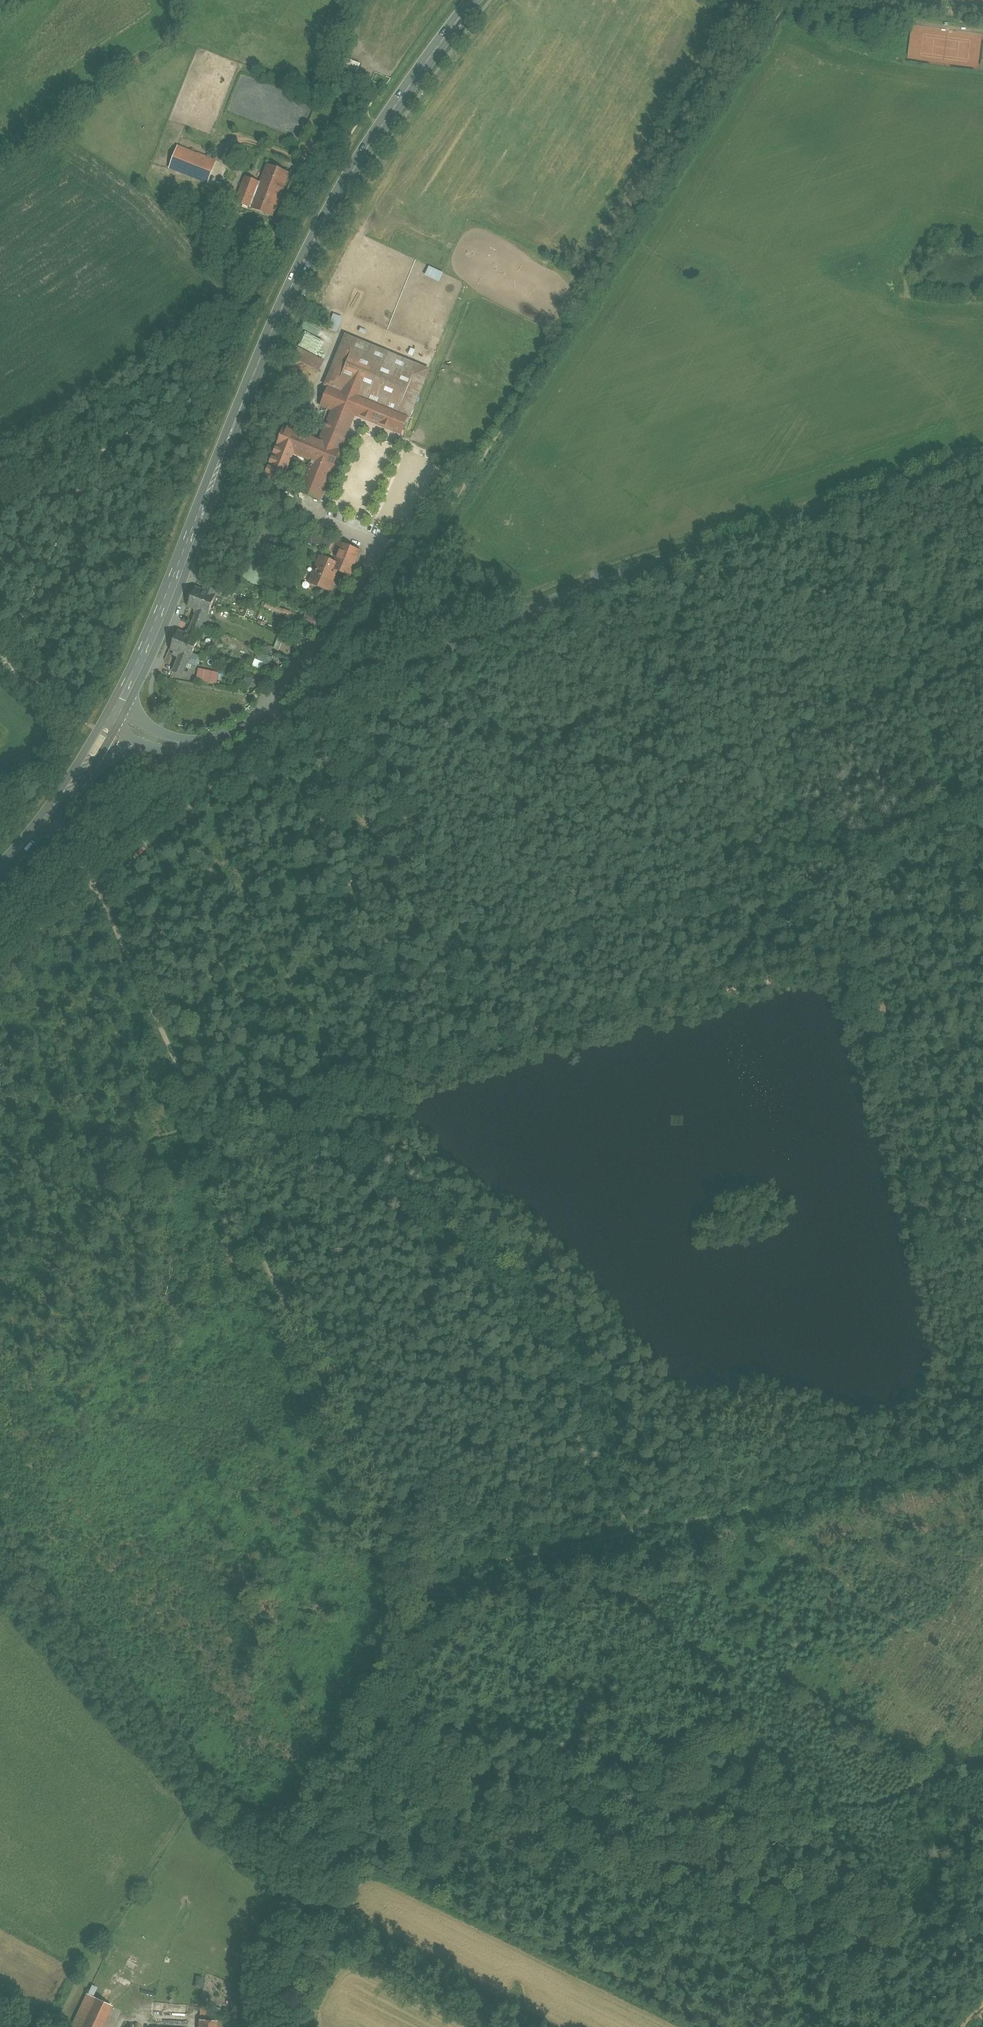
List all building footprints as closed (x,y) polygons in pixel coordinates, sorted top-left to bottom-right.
[(736,10),(745,16),(756,0),(755,0),(743,0),(736,10)] [(363,64),(349,58),(346,67),(359,72),(363,64)] [(208,183),(216,160),(178,145),(169,168),(208,183)] [(290,172),(267,163),(260,182),(245,176),(235,201),(273,216),(276,210),(290,172)] [(442,274),(428,267),(423,277),(438,284),(442,274)] [(336,333),(341,319),(331,316),(326,330),(336,333)] [(303,347),(307,337),(301,334),(297,344),(303,347)] [(429,369),(347,335),(327,384),(330,386),(330,385),(408,418),(409,418),(429,370),(429,369)] [(295,348),(291,360),(319,370),(324,358),(295,348)] [(334,410),(321,440),(296,430),(296,431),(288,450),(289,450),(313,460),(300,491),(320,499),(333,468),(336,470),(338,469),(341,462),(340,459),(342,458),(345,451),(344,450),(341,448),(356,411),(361,398),(330,385),(330,386),(322,404),(334,410)] [(408,418),(361,398),(356,411),(403,430),(408,418)] [(296,400),(271,465),(282,469),(289,450),(288,450),(296,431),(293,430),(304,403),(296,400)] [(331,538),(316,532),(315,535),(311,533),(312,533),(309,532),(309,533),(306,532),(305,535),(304,535),(302,540),(307,542),(308,540),(319,544),(319,542),(328,545),(331,538)] [(286,550),(267,544),(263,554),(282,560),(286,550)] [(344,544),(336,562),(340,564),(338,570),(350,575),(360,550),(344,544)] [(336,562),(322,556),(317,566),(319,567),(313,581),(312,581),(329,588),(329,587),(328,587),(334,573),(336,574),(338,570),(340,564),(336,562)] [(209,583),(206,591),(196,587),(193,597),(213,605),(217,595),(216,595),(219,587),(209,583)] [(213,605),(193,597),(189,606),(198,610),(194,622),(203,626),(208,614),(209,614),(213,605)] [(265,603),(263,607),(289,618),(291,613),(265,603)] [(312,625),(315,619),(305,614),(302,620),(312,625)] [(203,626),(194,622),(189,634),(179,630),(175,640),(196,648),(200,638),(198,638),(203,626)] [(287,637),(282,650),(290,653),(293,645),(299,647),(293,654),(293,655),(305,641),(296,638),(295,640),(287,637)] [(196,648),(175,640),(172,650),(181,653),(174,672),(184,675),(189,663),(198,666),(202,657),(194,654),(196,648)] [(280,649),(269,645),(267,650),(278,654),(280,649)] [(274,657),(259,651),(256,659),(271,665),(274,657)] [(220,672),(206,670),(204,681),(218,684),(220,672)] [(245,672),(242,684),(254,688),(257,676),(245,672)] [(72,2026),(112,2026),(116,2019),(117,2020),(122,2010),(121,2010),(130,1988),(100,1973),(72,2026)]
